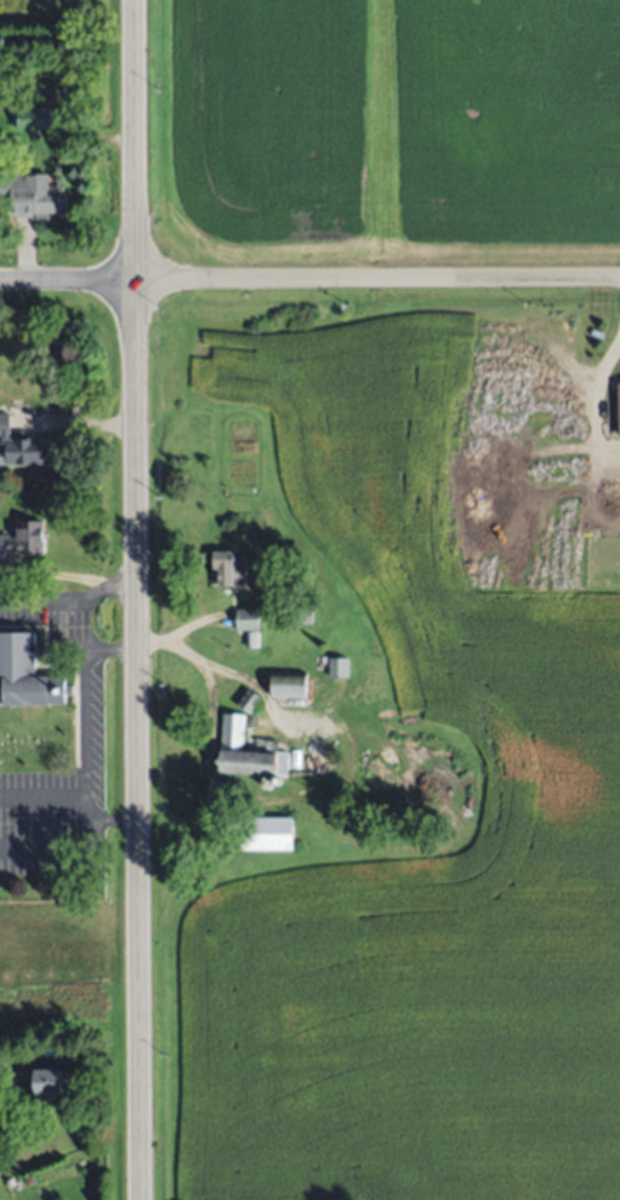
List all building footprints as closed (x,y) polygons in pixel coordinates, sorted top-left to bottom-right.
[(51,108),(50,131),(16,130),(17,106),(51,108)] [(51,170),(51,187),(69,186),(69,214),(35,215),(34,207),(1,209),(0,171),(51,170)] [(42,465),(0,465),(0,449),(0,432),(0,412),(8,411),(10,437),(42,437),(42,465)] [(8,561),(0,561),(0,532),(8,533),(8,536),(15,538),(16,519),(42,521),(42,553),(8,553),(8,561)] [(246,585),(217,585),(217,568),(212,568),(212,550),(235,550),(235,558),(246,557),(246,585)] [(256,607),(256,629),(235,629),(235,607),(256,607)] [(269,622),(269,607),(313,608),(312,624),(269,622)] [(257,631),(257,644),(246,644),(245,632),(257,631)] [(66,701),(0,702),(0,632),(36,632),(36,646),(39,646),(39,656),(36,656),(36,673),(51,673),(51,678),(66,677),(66,701)] [(348,677),(328,677),(328,656),(348,656),(348,677)] [(269,698),(271,672),(307,673),(307,698),(269,698)] [(261,696),(250,715),(237,705),(248,688),(261,696)] [(217,770),(222,712),(245,715),(243,738),(278,740),(275,775),(217,770)] [(239,817),(290,817),(290,848),(239,848),(239,817)] [(34,1096),(33,1068),(61,1067),(62,1094),(34,1096)]
